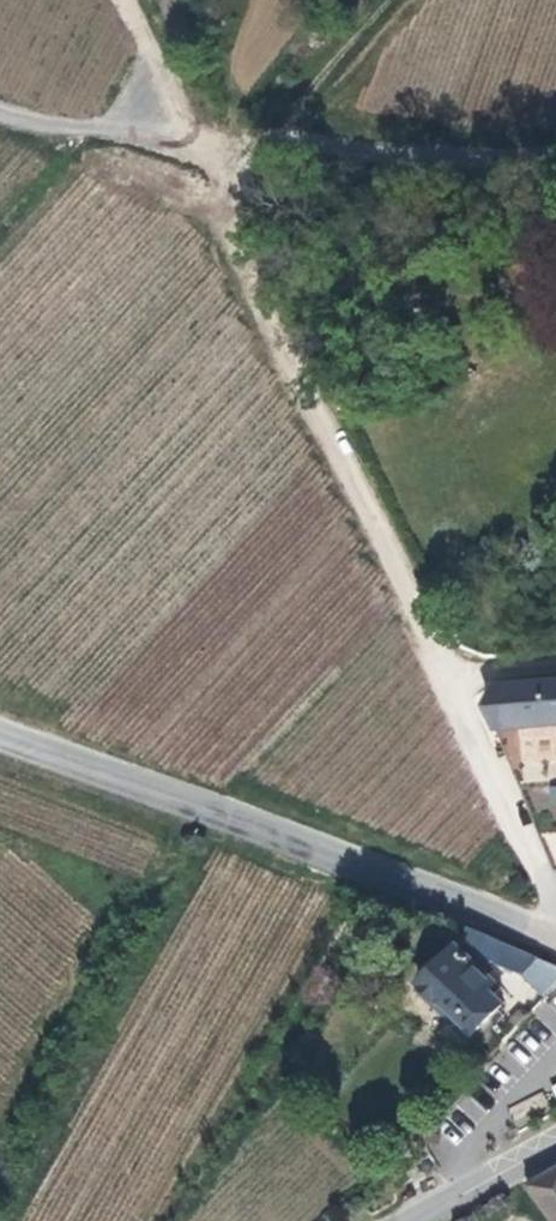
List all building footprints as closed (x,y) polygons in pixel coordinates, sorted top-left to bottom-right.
[(493,685),(482,702),(491,723),(555,720),(555,680),(493,685)] [(536,826),(553,862),(555,862),(555,827),(536,826)] [(418,986),(420,988),(456,1022),(474,1038),(503,1006),(490,992),(495,985),(455,947),(418,986)] [(535,960),(520,976),(544,998),(555,985),(555,969),(535,960)] [(456,1022),(420,988),(415,993),(451,1027),(456,1022)] [(512,1022),(516,1027),(526,1018),(521,1012),(512,1022)] [(438,1149),(432,1152),(437,1161),(442,1158),(438,1149)] [(527,1186),(553,1220),(555,1220),(555,1170),(527,1186)] [(423,1172),(412,1178),(418,1189),(429,1182),(423,1172)]
